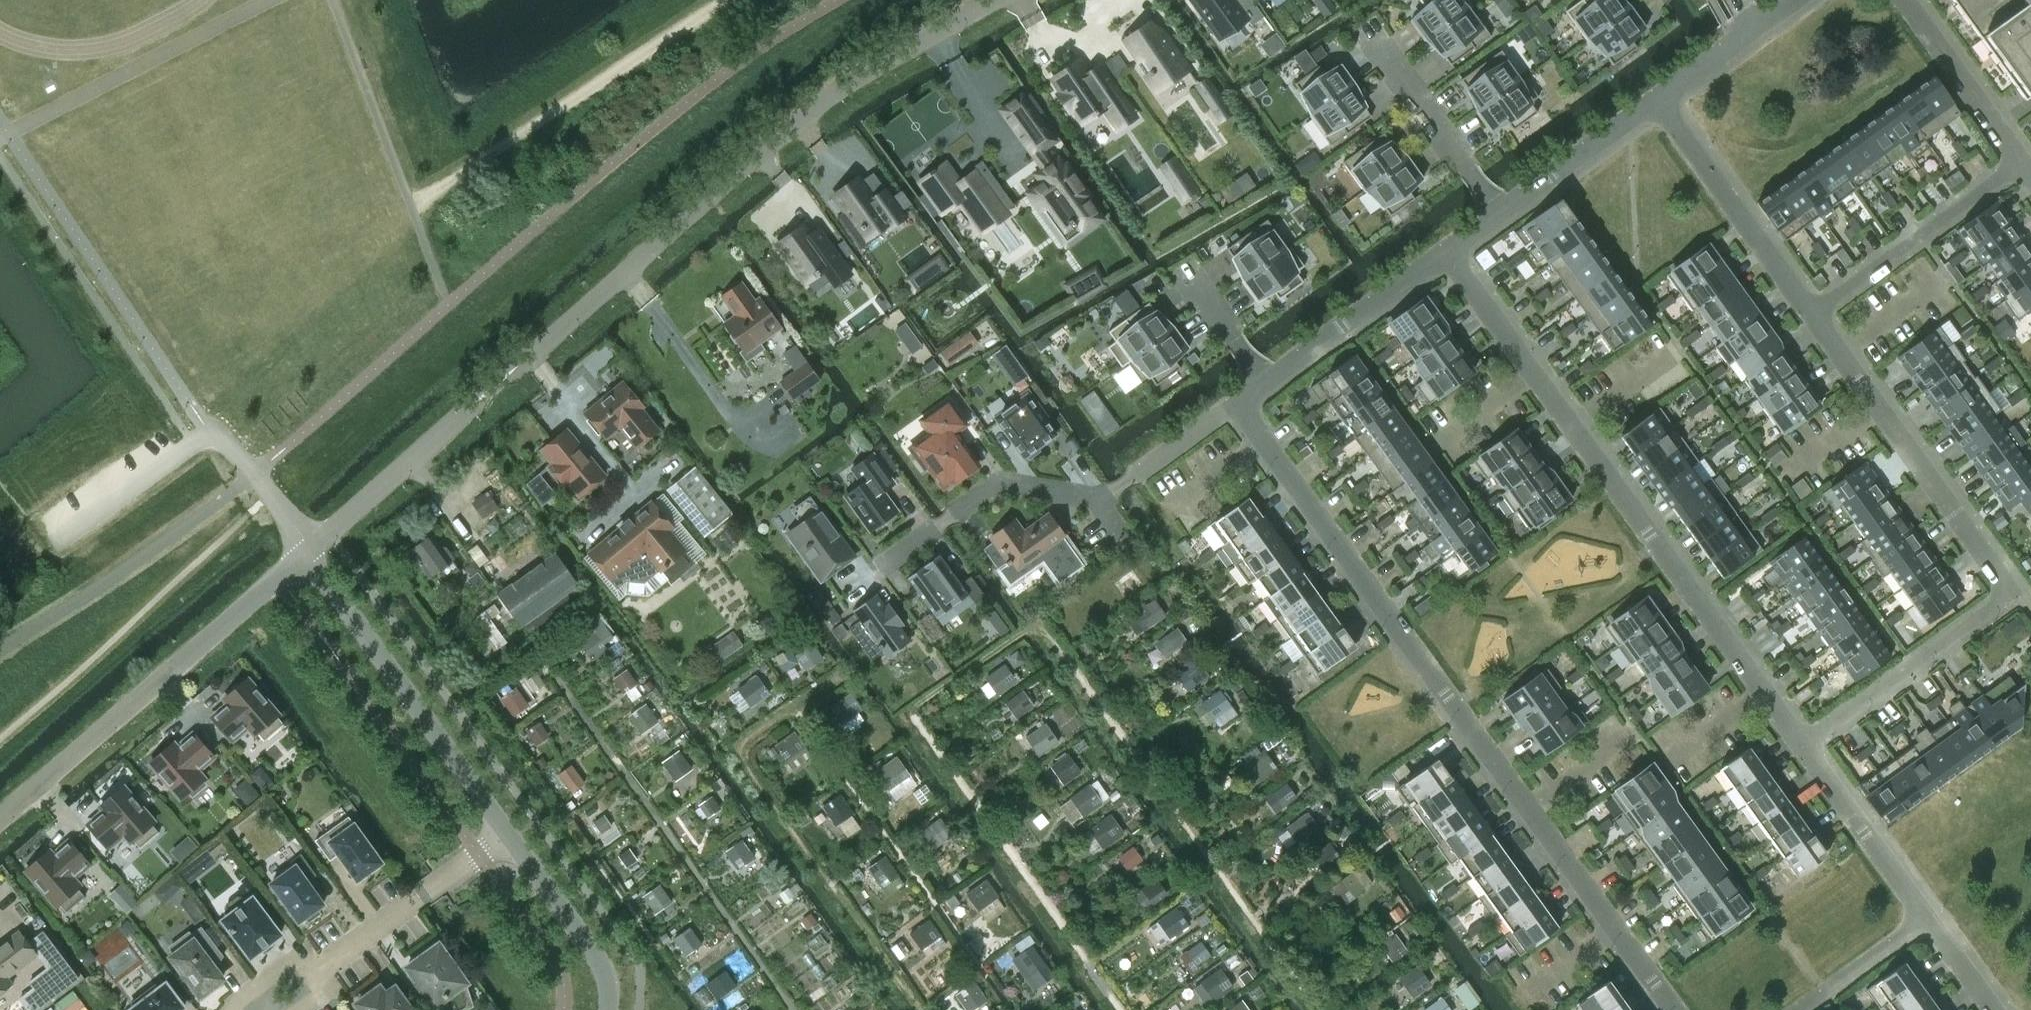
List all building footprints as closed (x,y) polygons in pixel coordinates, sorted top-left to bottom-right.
[(1219,40),(1247,19),(1251,26),(1263,17),(1251,0),(1190,0),(1219,40)] [(1329,0),(1312,0),(1311,1),(1324,17),(1336,9),(1329,0)] [(1472,5),(1468,0),(1419,0),(1426,9),(1409,21),(1423,40),(1472,5)] [(1632,7),(1632,6),(1626,10),(1618,0),(1580,0),(1565,11),(1586,40),(1632,7)] [(2022,0),(1952,0),(2024,100),(2029,96),(2030,98),(2030,12),(2022,0)] [(1491,36),(1470,8),(1472,6),(1472,5),(1423,40),(1424,41),(1430,37),(1450,65),(1491,36)] [(1543,18),(1534,5),(1522,14),(1531,26),(1543,18)] [(1630,38),(1646,26),(1632,7),(1586,40),(1586,41),(1592,37),(1612,65),(1637,48),(1630,38)] [(1553,30),(1545,20),(1534,27),(1542,38),(1553,30)] [(1131,21),(1113,29),(1117,38),(1135,29),(1131,21)] [(1122,39),(1121,40),(1145,76),(1149,73),(1151,76),(1153,74),(1162,87),(1188,70),(1164,34),(1158,38),(1148,23),(1123,40),(1122,39)] [(1118,54),(1105,63),(1111,72),(1124,63),(1118,54)] [(1079,60),(1052,79),(1061,92),(1057,95),(1068,112),(1077,106),(1087,120),(1103,108),(1114,123),(1131,110),(1104,71),(1092,80),(1079,60)] [(1475,113),(1524,78),(1523,77),(1521,79),(1508,60),(1492,72),(1485,62),(1460,79),(1481,108),(1475,112),(1475,113)] [(1309,117),(1355,84),(1341,64),(1325,76),(1318,66),(1294,84),(1315,112),(1309,116),(1309,117)] [(1933,76),(1915,89),(1942,127),(1960,114),(1952,102),(1933,76)] [(1537,112),(1530,103),(1538,97),(1524,78),(1475,113),(1489,132),(1506,120),(1513,130),(1537,112)] [(1209,102),(1219,95),(1207,79),(1197,86),(1209,102)] [(1261,92),(1255,82),(1248,86),(1254,96),(1261,92)] [(1371,117),(1350,89),(1356,84),(1355,84),(1309,117),(1330,146),(1371,117)] [(1915,89),(1897,102),(1925,140),(1942,127),(1915,89)] [(1021,95),(1001,110),(1019,135),(1040,120),(1021,95)] [(1897,102),(1880,114),(1907,152),(1912,159),(1929,146),(1925,140),(1897,102)] [(1880,114),(1862,127),(1890,165),(1907,152),(1880,114)] [(1862,127),(1845,139),(1872,178),(1890,165),(1862,127)] [(1363,191),(1409,158),(1409,157),(1403,162),(1382,133),(1342,162),(1363,191)] [(1845,139),(1827,152),(1855,190),(1872,178),(1845,139)] [(1962,147),(1957,140),(1950,145),(1955,152),(1962,147)] [(1966,153),(1962,147),(1955,152),(1960,158),(1966,153)] [(1183,201),(1202,189),(1178,151),(1159,164),(1183,201)] [(1827,152),(1810,165),(1837,203),(1855,190),(1827,152)] [(1407,189),(1423,177),(1409,158),(1363,191),(1364,192),(1370,188),(1390,216),(1414,199),(1407,189)] [(1058,159),(1036,175),(1042,183),(1028,193),(1050,224),(1065,213),(1081,234),(1102,219),(1087,199),(1090,197),(1078,181),(1075,183),(1058,159)] [(926,192),(918,198),(932,218),(940,212),(941,212),(942,211),(958,199),(980,229),(1006,210),(1014,205),(981,161),(974,166),(976,169),(959,182),(953,173),(945,162),(918,181),(926,192)] [(1810,165),(1792,177),(1824,221),(1835,213),(1831,207),(1837,203),(1810,165)] [(1926,172),(1922,166),(1915,170),(1920,177),(1926,172)] [(1931,179),(1926,172),(1920,177),(1925,183),(1931,179)] [(1792,177),(1775,190),(1802,228),(1819,216),(1823,222),(1824,221),(1792,177)] [(859,178),(833,196),(845,212),(842,214),(837,217),(848,232),(858,225),(862,231),(864,230),(869,236),(889,221),(892,225),(904,217),(885,191),(874,199),(859,178)] [(1775,190),(1756,203),(1775,229),(1784,241),(1802,228),(1775,190)] [(1891,197),(1887,191),(1880,195),(1885,202),(1891,197)] [(1206,193),(1198,199),(1203,207),(1213,203),(1206,193)] [(1896,204),(1891,197),(1885,202),(1889,209),(1896,204)] [(1534,218),(1514,233),(1524,246),(1532,240),(1536,246),(1575,218),(1561,199),(1534,218)] [(1961,227),(1956,231),(1969,250),(2010,220),(2005,213),(1996,201),(1992,204),(1985,209),(1961,226),(1961,227)] [(1347,219),(1339,209),(1331,215),(1339,225),(1347,219)] [(1856,223),(1852,216),(1845,221),(1850,227),(1856,223)] [(1536,246),(1528,252),(1536,262),(1544,256),(1549,263),(1587,236),(1575,218),(1536,246)] [(1311,219),(1302,226),(1307,233),(1316,227),(1311,219)] [(1241,282),(1290,247),(1289,246),(1287,248),(1267,220),(1226,249),(1247,277),(1241,281),(1241,282)] [(2010,220),(1969,250),(1981,267),(1987,262),(2022,237),(2010,220)] [(1861,229),(1856,223),(1850,227),(1855,234),(1861,229)] [(802,227),(778,244),(805,281),(822,269),(834,285),(850,274),(818,229),(808,236),(802,227)] [(1587,236),(1549,263),(1562,281),(1600,253),(1587,236)] [(1987,262),(1999,279),(2030,256),(2030,249),(2029,246),(2023,237),(2022,237),(1987,262)] [(1821,248),(1817,241),(1810,246),(1815,253),(1821,248)] [(1679,293),(1722,262),(1709,244),(1688,259),(1685,255),(1670,266),(1673,270),(1666,275),(1679,293)] [(1303,282),(1296,272),(1304,266),(1290,247),(1241,282),(1255,301),(1271,290),(1278,299),(1303,282)] [(1826,254),(1821,248),(1815,253),(1819,259),(1826,254)] [(911,288),(886,249),(854,269),(879,309),(911,288)] [(1486,249),(1475,257),(1484,269),(1495,261),(1486,249)] [(1525,259),(1523,255),(1521,252),(1514,257),(1519,263),(1525,259)] [(1965,258),(1963,255),(1960,252),(1954,256),(1958,263),(1965,258)] [(1600,253),(1562,281),(1574,298),(1612,271),(1600,253)] [(1958,263),(1954,256),(1947,261),(1952,267),(1958,263)] [(1993,283),(2005,300),(2030,281),(2030,256),(1999,279),(1993,283)] [(1519,263),(1514,257),(1508,262),(1512,268),(1519,263)] [(1691,311),(1730,283),(1724,274),(1728,271),(1722,262),(1679,293),(1691,311)] [(1097,265),(1065,279),(1074,298),(1105,284),(1097,265)] [(1612,271),(1574,298),(1587,316),(1625,288),(1612,271)] [(2003,301),(2017,320),(2030,310),(2030,281),(2005,300),(2003,301)] [(780,327),(759,298),(754,302),(740,283),(736,286),(732,285),(726,289),(725,293),(721,296),(735,316),(724,324),(730,332),(729,337),(734,344),(739,345),(742,350),(739,352),(746,362),(764,349),(759,343),(780,327)] [(1710,324),(1747,297),(1741,288),(1736,292),(1730,283),(1691,311),(1692,311),(1698,307),(1710,324)] [(1989,291),(1986,288),(1984,285),(1978,289),(1982,296),(1989,291)] [(1551,294),(1548,291),(1546,287),(1539,292),(1544,298),(1551,294)] [(1625,288),(1587,316),(1600,334),(1638,306),(1625,288)] [(1982,296),(1978,289),(1971,294),(1976,300),(1982,296)] [(1544,298),(1539,292),(1533,297),(1538,303),(1544,298)] [(1675,301),(1673,297),(1670,294),(1664,299),(1669,305),(1675,301)] [(1402,342),(1439,315),(1426,297),(1406,312),(1403,308),(1387,319),(1390,323),(1389,324),(1402,342)] [(1715,347),(1755,318),(1749,309),(1753,306),(1747,297),(1710,324),(1722,341),(1714,346),(1715,347)] [(1669,305),(1664,299),(1657,304),(1662,310),(1669,305)] [(1121,366),(1175,327),(1175,326),(1169,331),(1148,302),(1140,309),(1108,331),(1115,341),(1107,347),(1121,366)] [(983,305),(970,312),(985,343),(999,336),(983,305)] [(1136,305),(1124,314),(1127,318),(1140,309),(1136,305)] [(1638,306),(1600,334),(1613,352),(1625,343),(1651,324),(1638,306)] [(906,350),(939,343),(933,312),(899,319),(906,350)] [(1415,359),(1448,336),(1441,327),(1446,324),(1439,315),(1402,342),(1415,359)] [(1727,365),(1773,332),(1766,323),(1762,327),(1755,318),(1715,347),(1727,365)] [(1576,329),(1573,326),(1571,322),(1565,327),(1569,334),(1576,329)] [(1976,331),(1971,324),(1965,329),(1970,335),(1976,331)] [(1173,358),(1189,346),(1175,327),(1121,366),(1121,367),(1127,363),(1141,381),(1149,376),(1156,385),(1180,368),(1173,358)] [(1569,334),(1565,327),(1558,332),(1563,338),(1569,334)] [(1932,331),(1897,357),(1902,365),(1906,362),(1913,370),(1909,373),(1909,374),(1951,344),(1938,327),(1932,331)] [(1700,336),(1698,333),(1696,329),(1689,334),(1694,340),(1700,336)] [(1970,335),(1965,329),(1958,334),(1963,340),(1970,335)] [(1748,376),(1781,353),(1774,344),(1779,341),(1773,332),(1727,365),(1728,366),(1736,360),(1748,376)] [(1694,340),(1689,334),(1683,339),(1687,345),(1694,340)] [(1415,386),(1461,353),(1448,336),(1415,359),(1421,368),(1417,371),(1423,379),(1414,385),(1415,386)] [(1390,350),(1399,344),(1394,337),(1385,343),(1388,347),(1381,352),(1386,359),(1392,354),(1390,350)] [(1042,338),(1034,343),(1039,350),(1048,345),(1042,338)] [(1008,341),(992,352),(1015,384),(1030,374),(1008,341)] [(1951,344),(1909,374),(1914,381),(1918,378),(1925,387),(1921,390),(1921,391),(1964,359),(1953,343),(1951,344)] [(1386,359),(1381,352),(1375,357),(1379,363),(1386,359)] [(1428,404),(1473,371),(1461,353),(1415,386),(1428,404)] [(1756,397),(1793,370),(1781,353),(1748,376),(1743,380),(1756,397)] [(1353,356),(1309,388),(1319,401),(1325,397),(1329,402),(1367,375),(1353,356)] [(2000,364),(1995,357),(1989,362),(1993,369),(2000,364)] [(1964,359),(1921,391),(1926,398),(1930,395),(1937,403),(1932,406),(1933,407),(1974,377),(1963,362),(1965,360),(1964,359)] [(1593,366),(1588,360),(1581,364),(1586,371),(1593,366)] [(1993,369),(1989,362),(1982,367),(1987,373),(1993,369)] [(792,398),(818,379),(806,363),(780,382),(792,398)] [(1726,371),(1723,368),(1721,364),(1714,369),(1719,376),(1726,371)] [(1719,376),(1714,369),(1708,374),(1713,380),(1719,376)] [(1773,412),(1806,388),(1793,370),(1756,397),(1762,406),(1767,403),(1773,412)] [(1367,375),(1329,402),(1341,420),(1379,392),(1367,375)] [(1974,377),(1933,407),(1938,414),(1942,411),(1949,420),(1944,423),(1945,424),(1988,392),(1976,376),(1974,377)] [(658,431),(640,409),(643,407),(623,382),(584,414),(605,438),(618,427),(636,449),(658,431)] [(1409,390),(1404,384),(1398,389),(1402,395),(1409,390)] [(1782,433),(1819,406),(1806,388),(1773,412),(1780,420),(1775,424),(1782,433)] [(1056,435),(1036,407),(1039,405),(1027,389),(1006,404),(1008,408),(994,418),(1023,458),(1027,456),(1029,459),(1039,451),(1037,448),(1056,435)] [(1413,397),(1409,390),(1402,395),(1407,402),(1413,397)] [(2024,397),(2019,391),(2013,395),(2017,402),(2024,397)] [(1379,392),(1341,420),(1354,437),(1392,410),(1379,392)] [(1988,392),(1945,424),(1950,431),(1954,428),(1960,436),(1956,439),(1957,440),(2000,409),(1988,392)] [(2017,402),(2013,395),(2006,400),(2011,406),(2017,402)] [(1705,397),(1695,404),(1700,411),(1710,404),(1705,397)] [(977,466),(953,433),(964,425),(948,402),(922,420),(931,433),(909,449),(924,470),(928,466),(943,487),(953,480),(954,482),(977,466)] [(1695,404),(1685,412),(1687,415),(1689,418),(1700,411),(1695,404)] [(1625,431),(1619,436),(1633,454),(1634,453),(1672,426),(1659,407),(1625,431)] [(1747,414),(1742,407),(1736,412),(1740,418),(1747,414)] [(1318,416),(1315,412),(1313,409),(1307,414),(1311,420),(1318,416)] [(2000,409),(1957,440),(1962,447),(1966,444),(1972,453),(1968,456),(1969,457),(2004,431),(1993,416),(2001,410),(2000,409)] [(1392,410),(1354,437),(1367,455),(1405,427),(1392,410)] [(1311,420),(1307,414),(1300,419),(1305,425),(1311,420)] [(1111,424),(1105,417),(1097,422),(1103,430),(1111,424)] [(2004,431),(1969,457),(1974,464),(1978,461),(1984,470),(1980,472),(1981,473),(2016,448),(2016,449),(2025,443),(2012,425),(2004,431)] [(1634,453),(1633,454),(1645,472),(1647,471),(1685,443),(1672,426),(1634,453)] [(1405,427),(1367,455),(1379,472),(1418,445),(1405,427)] [(604,476),(566,430),(541,451),(579,497),(604,476)] [(1486,479),(1528,447),(1516,430),(1473,461),(1486,479)] [(1732,431),(1723,438),(1725,441),(1734,434),(1732,431)] [(1734,434),(1725,441),(1727,444),(1737,437),(1734,434)] [(1727,444),(1725,441),(1723,438),(1716,442),(1721,449),(1727,444)] [(1721,449),(1716,442),(1710,447),(1715,453),(1721,449)] [(1647,471),(1645,472),(1658,489),(1697,461),(1685,443),(1647,471)] [(1768,458),(1781,449),(1776,443),(1763,452),(1768,458)] [(1343,451),(1340,447),(1338,444),(1332,449),(1337,455),(1343,451)] [(1418,445),(1379,472),(1392,490),(1430,462),(1418,445)] [(1501,495),(1541,465),(1528,447),(1486,479),(1486,480),(1492,476),(1498,484),(1502,480),(1508,488),(1500,494),(1501,495)] [(2016,448),(1981,473),(1986,480),(1990,477),(1996,486),(1992,489),(1993,490),(2028,464),(2016,449),(2016,448)] [(1337,455),(1332,449),(1325,454),(1330,460),(1337,455)] [(1774,467),(1787,458),(1781,450),(1768,459),(1774,467)] [(897,511),(880,488),(891,480),(872,454),(852,469),(862,483),(845,496),(870,531),(897,511)] [(1697,461),(1658,489),(1671,507),(1672,506),(1710,478),(1715,475),(1703,457),(1697,461)] [(1392,490),(1386,494),(1395,506),(1401,502),(1405,507),(1443,480),(1430,462),(1392,490)] [(1842,505),(1877,480),(1876,479),(1872,482),(1866,473),(1870,470),(1864,462),(1829,488),(1842,505)] [(1993,490),(1998,497),(1999,496),(2002,494),(2011,506),(2018,501),(2030,492),(2030,469),(2028,464),(1993,490)] [(1513,513),(1559,480),(1552,471),(1548,474),(1541,465),(1501,495),(1513,513)] [(732,515),(694,467),(670,486),(708,533),(732,515)] [(1468,474),(1463,468),(1458,472),(1462,478),(1468,474)] [(1753,479),(1750,476),(1748,473),(1742,477),(1746,484),(1753,479)] [(535,475),(526,483),(543,504),(553,496),(535,475)] [(1746,484),(1742,477),(1735,482),(1740,488),(1746,484)] [(1672,506),(1671,507),(1683,524),(1684,523),(1715,501),(1723,496),(1710,478),(1672,506)] [(1811,491),(1802,478),(1791,486),(1800,499),(1811,491)] [(1368,486),(1366,482),(1364,479),(1357,484),(1362,490),(1368,486)] [(1443,480),(1405,507),(1417,525),(1455,497),(1443,480)] [(1551,513),(1572,498),(1559,480),(1513,513),(1514,513),(1516,511),(1529,529),(1536,524),(1538,528),(1554,517),(1551,513)] [(1854,522),(1889,496),(1888,495),(1884,498),(1878,490),(1882,487),(1877,480),(1842,505),(1854,522)] [(1271,491),(1266,484),(1262,487),(1267,494),(1271,491)] [(1362,490),(1357,484),(1351,489),(1355,495),(1362,490)] [(472,500),(484,517),(501,506),(489,489),(472,500)] [(1499,501),(1497,498),(1494,495),(1488,499),(1492,506),(1499,501)] [(851,557),(831,529),(833,528),(819,509),(809,496),(797,505),(809,520),(801,526),(791,533),(802,547),(799,549),(821,579),(851,557)] [(1715,501),(1683,524),(1696,542),(1697,541),(1735,513),(1723,496),(1715,501)] [(1860,542),(1901,513),(1900,512),(1896,515),(1890,506),(1894,503),(1889,496),(1854,522),(1865,538),(1859,542),(1860,542)] [(1220,547),(1262,516),(1248,497),(1206,527),(1220,547)] [(1455,497),(1417,525),(1430,542),(1468,515),(1455,497)] [(1492,506),(1488,499),(1481,504),(1486,510),(1492,506)] [(685,551),(668,530),(672,527),(651,502),(629,521),(628,520),(627,521),(628,522),(622,526),(621,525),(620,527),(589,554),(610,579),(620,570),(627,579),(643,581),(658,569),(660,571),(662,570),(671,581),(692,563),(683,552),(685,551)] [(1778,514),(1776,511),(1773,508),(1767,512),(1771,519),(1778,514)] [(1831,518),(1828,515),(1826,511),(1820,516),(1824,523),(1831,518)] [(1771,519),(1767,512),(1760,517),(1765,523),(1771,519)] [(1697,541),(1696,542),(1708,559),(1710,558),(1748,531),(1735,513),(1727,519),(1697,541)] [(1869,561),(1913,529),(1912,528),(1908,531),(1902,523),(1906,520),(1901,513),(1860,542),(1871,558),(1869,560),(1869,561)] [(1293,522),(1288,514),(1284,517),(1289,525),(1293,522)] [(1394,521),(1391,517),(1389,514),(1383,519),(1387,525),(1394,521)] [(1084,565),(1048,515),(1023,533),(1014,521),(991,538),(993,541),(982,549),(998,571),(999,570),(1010,585),(1042,562),(1058,584),(1080,569),(1079,568),(1084,565)] [(1430,542),(1422,548),(1430,560),(1438,554),(1442,560),(1437,564),(1437,565),(1481,533),(1468,515),(1430,542)] [(2002,515),(1992,522),(1998,530),(2008,523),(2002,515)] [(1234,565),(1275,535),(1262,516),(1220,547),(1234,565)] [(1824,523),(1820,516),(1813,521),(1818,527),(1824,523)] [(1387,525),(1383,519),(1376,524),(1381,530),(1387,525)] [(1508,527),(1503,520),(1496,525),(1501,531),(1508,527)] [(1299,530),(1293,522),(1289,525),(1294,533),(1299,530)] [(1881,577),(1925,546),(1924,545),(1920,548),(1913,539),(1918,536),(1913,529),(1869,561),(1881,577)] [(1710,558),(1708,559),(1722,578),(1728,573),(1761,549),(1748,531),(1710,558)] [(1481,533),(1437,565),(1446,577),(1452,573),(1457,579),(1469,571),(1474,567),(1477,571),(1487,564),(1484,560),(1495,552),(1481,533)] [(1247,583),(1289,553),(1275,535),(1234,565),(1247,583)] [(449,564),(455,560),(446,547),(441,547),(439,548),(431,536),(422,542),(418,542),(413,545),(413,549),(410,551),(429,577),(441,569),(448,579),(456,574),(449,564)] [(1781,579),(1816,553),(1804,536),(1769,561),(1774,569),(1778,566),(1785,575),(1781,578),(1781,579)] [(1512,538),(1508,541),(1513,548),(1520,543),(1517,540),(1512,538)] [(1855,551),(1852,548),(1850,544),(1843,549),(1848,556),(1855,551)] [(1901,588),(1937,562),(1936,561),(1932,564),(1925,556),(1930,553),(1925,546),(1881,577),(1882,578),(1890,572),(1901,588)] [(1215,554),(1213,552),(1211,548),(1205,553),(1209,559),(1215,554)] [(1419,556),(1416,552),(1414,549),(1408,554),(1412,560),(1419,556)] [(1848,556),(1843,549),(1837,554),(1842,560),(1848,556)] [(1320,559),(1314,551),(1310,554),(1316,562),(1320,559)] [(520,626),(578,585),(558,557),(555,552),(497,594),(504,604),(520,626)] [(1209,559),(1205,553),(1198,558),(1202,564),(1209,559)] [(1268,596),(1302,572),(1289,553),(1247,583),(1247,584),(1255,579),(1268,596)] [(1793,595),(1828,570),(1816,553),(1781,579),(1793,595)] [(1412,560),(1408,554),(1401,559),(1406,565),(1412,560)] [(968,594),(960,584),(939,555),(907,578),(936,618),(968,594)] [(1325,566),(1320,559),(1316,562),(1321,569),(1325,566)] [(465,567),(471,576),(480,569),(474,561),(465,567)] [(1913,604),(1949,579),(1948,578),(1944,581),(1937,572),(1941,569),(1937,562),(1901,588),(1913,604)] [(1805,612),(1840,586),(1828,570),(1793,595),(1798,602),(1802,599),(1809,608),(1804,611),(1805,612)] [(1276,619),(1315,590),(1302,572),(1268,596),(1262,600),(1276,619)] [(1428,582),(1423,575),(1417,580),(1421,586),(1428,582)] [(984,596),(970,577),(960,584),(968,594),(975,603),(984,596)] [(1878,584),(1876,581),(1874,578),(1867,582),(1872,589),(1878,584)] [(1951,606),(1958,601),(1949,588),(1952,586),(1953,586),(1949,579),(1913,604),(1927,624),(1951,607),(1951,606)] [(1872,589),(1867,582),(1861,587),(1865,593),(1872,589)] [(1242,591),(1240,588),(1237,585),(1231,589),(1235,595),(1242,591)] [(1817,628),(1852,603),(1840,586),(1805,612),(1810,618),(1814,615),(1820,624),(1816,627),(1817,628)] [(1767,594),(1765,590),(1762,587),(1756,592),(1761,598),(1767,594)] [(1347,596),(1341,588),(1337,591),(1342,599),(1347,596)] [(1235,595),(1231,589),(1224,594),(1229,600),(1235,595)] [(1289,637),(1326,610),(1314,593),(1316,591),(1315,590),(1276,619),(1289,637)] [(830,605),(820,591),(812,597),(822,610),(830,605)] [(1761,598),(1756,592),(1749,597),(1754,603),(1761,598)] [(903,625),(897,618),(896,619),(891,612),(892,611),(887,604),(885,605),(877,594),(853,611),(860,620),(854,624),(869,645),(875,641),(878,645),(876,646),(879,650),(881,649),(886,657),(910,640),(900,627),(903,625)] [(1352,603),(1347,596),(1342,599),(1348,606),(1352,603)] [(1617,645),(1656,618),(1649,609),(1654,606),(1647,596),(1621,615),(1619,611),(1608,618),(1611,622),(1604,627),(1617,645)] [(1138,635),(1167,614),(1155,597),(1126,618),(1138,635)] [(1423,600),(1411,609),(1419,619),(1430,611),(1423,600)] [(1829,645),(1864,619),(1852,603),(1817,628),(1822,635),(1826,632),(1832,641),(1828,644),(1829,645)] [(839,618),(830,605),(822,610),(831,624),(839,618)] [(1302,656),(1340,629),(1326,610),(1289,637),(1302,656)] [(1902,617),(1900,614),(1898,611),(1891,615),(1896,622),(1902,617)] [(506,645),(483,613),(474,620),(496,651),(503,646),(506,645)] [(1896,622),(1891,615),(1885,620),(1889,627),(1896,622)] [(1179,622),(1189,639),(1200,633),(1190,616),(1179,622)] [(1636,659),(1673,632),(1667,623),(1662,626),(1656,618),(1617,645),(1618,646),(1623,642),(1636,659)] [(2012,637),(2025,627),(2018,618),(2005,628),(2012,637)] [(1841,661),(1876,636),(1864,619),(1829,645),(1841,661)] [(1791,627),(1789,624),(1786,620),(1780,625),(1784,632),(1791,627)] [(1269,629),(1267,625),(1265,623),(1258,627),(1262,633),(1269,629)] [(1784,632),(1780,625),(1773,630),(1778,636),(1784,632)] [(1262,633),(1258,627),(1252,632),(1256,638),(1262,633)] [(1163,659),(1187,642),(1176,628),(1153,644),(1163,659)] [(1316,675),(1349,651),(1354,648),(1340,629),(1302,656),(1316,675)] [(1589,630),(1576,639),(1582,646),(1594,637),(1589,630)] [(719,663),(742,646),(732,631),(708,648),(719,663)] [(1648,676),(1681,653),(1675,644),(1679,641),(1673,632),(1636,659),(1648,676)] [(606,649),(594,633),(580,643),(592,659),(606,649)] [(1380,642),(1375,635),(1371,638),(1376,645),(1380,642)] [(1866,672),(1890,655),(1876,636),(1841,661),(1846,668),(1850,665),(1859,677),(1866,672)] [(804,671),(823,660),(813,644),(794,655),(804,671)] [(1808,665),(1804,658),(1799,652),(1793,657),(1802,669),(1808,665)] [(1656,697),(1694,670),(1681,653),(1648,676),(1655,685),(1650,688),(1656,697)] [(1815,660),(1813,657),(1810,653),(1804,658),(1808,665),(1815,660)] [(1296,666),(1293,662),(1291,660),(1285,664),(1289,670),(1296,666)] [(1187,690),(1208,676),(1199,661),(1177,676),(1187,690)] [(1289,670),(1285,664),(1278,669),(1283,675),(1289,670)] [(997,696),(1016,683),(1003,665),(984,678),(997,696)] [(1623,673),(1621,670),(1618,666),(1612,671),(1616,677),(1623,673)] [(1514,719),(1560,686),(1547,669),(1538,675),(1535,671),(1520,682),(1522,686),(1502,701),(1514,719)] [(1583,675),(1581,671),(1579,669),(1572,673),(1577,680),(1583,675)] [(1670,715),(1707,688),(1694,670),(1656,697),(1670,715)] [(1977,676),(1972,670),(1966,675),(1971,681),(1977,676)] [(623,695),(636,686),(626,671),(612,680),(623,695)] [(1616,677),(1612,671),(1605,676),(1610,682),(1616,677)] [(1577,680),(1572,673),(1566,678),(1570,684),(1577,680)] [(1971,681),(1966,675),(1959,679),(1964,686),(1971,681)] [(750,708),(769,694),(757,676),(737,689),(750,708)] [(2020,726),(2024,683),(2017,688),(2009,676),(1981,696),(2009,734),(2020,726)] [(1823,685),(1818,678),(1812,683),(1816,689),(1823,685)] [(264,741),(283,725),(282,724),(276,717),(277,716),(246,679),(224,698),(229,703),(212,718),(231,740),(248,725),(256,734),(257,733),(264,740),(263,740),(264,741)] [(1532,734),(1570,706),(1558,689),(1561,687),(1560,686),(1514,719),(1521,728),(1526,725),(1532,734)] [(497,692),(488,698),(497,711),(504,705),(513,717),(528,706),(515,688),(501,698),(497,692)] [(1214,721),(1233,708),(1219,689),(1200,702),(1214,721)] [(1016,720),(1034,707),(1023,691),(1004,704),(1016,720)] [(841,724),(858,713),(862,710),(851,693),(830,707),(841,724)] [(1942,702),(1937,695),(1931,700),(1936,706),(1942,702)] [(2009,734),(1981,696),(1964,708),(1958,700),(1991,747),(2009,734)] [(1936,706),(1931,700),(1924,705),(1929,711),(1936,706)] [(1991,747),(1958,700),(1946,708),(1952,717),(1946,721),(1974,759),(1991,747)] [(1609,707),(1604,701),(1598,706),(1603,712),(1609,707)] [(1639,709),(1635,703),(1628,708),(1633,714),(1639,709)] [(641,735),(659,722),(646,704),(628,716),(641,735)] [(1545,752),(1588,721),(1581,711),(1577,715),(1570,706),(1532,734),(1545,752)] [(1644,716),(1639,709),(1633,714),(1638,721),(1644,716)] [(1907,727),(1903,721),(1896,725),(1901,732),(1907,727)] [(1974,759),(1946,721),(1929,733),(1925,727),(1924,728),(1956,772),(1974,759)] [(534,744),(547,736),(538,722),(525,730),(534,744)] [(1038,755),(1059,742),(1045,722),(1025,736),(1038,755)] [(1901,732),(1896,725),(1889,730),(1894,736),(1901,732)] [(1956,772),(1924,728),(1913,736),(1917,742),(1911,746),(1939,784),(1956,772)] [(786,763),(806,748),(794,731),(774,746),(786,763)] [(192,794),(204,784),(201,781),(203,779),(196,771),(213,756),(194,734),(176,749),(172,743),(150,762),(182,798),(189,791),(192,794)] [(1872,752),(1867,746),(1861,751),(1866,757),(1872,752)] [(1939,784),(1911,746),(1894,759),(1921,797),(1939,784)] [(1731,787),(1762,765),(1749,747),(1718,769),(1731,787)] [(675,782),(692,769),(679,750),(661,763),(675,782)] [(1256,784),(1277,769),(1263,751),(1242,766),(1256,784)] [(1866,757),(1861,751),(1855,755),(1859,762),(1866,757)] [(1061,786),(1081,773),(1068,754),(1048,767),(1061,786)] [(890,792),(911,777),(896,757),(875,772),(890,792)] [(1468,766),(1462,758),(1458,761),(1463,769),(1468,766)] [(1431,764),(1395,789),(1409,808),(1410,809),(1412,807),(1411,806),(1451,778),(1442,766),(1437,759),(1431,764)] [(1921,797),(1894,759),(1876,772),(1904,810),(1921,797)] [(1621,814),(1666,781),(1653,763),(1610,794),(1622,811),(1620,813),(1621,814)] [(249,775),(263,791),(274,782),(260,765),(249,775)] [(572,793),(585,783),(571,765),(558,776),(572,793)] [(1744,805),(1775,783),(1762,765),(1731,787),(1744,805)] [(1394,784),(1406,775),(1400,766),(1387,775),(1394,784)] [(1473,773),(1468,766),(1463,769),(1469,776),(1473,773)] [(1904,810),(1876,772),(1857,786),(1865,797),(1884,824),(1904,810)] [(247,805),(259,795),(245,778),(233,788),(247,805)] [(1451,778),(1411,806),(1412,807),(1425,825),(1464,796),(1451,778)] [(1633,831),(1674,802),(1667,792),(1672,789),(1666,781),(1621,814),(1633,831)] [(1282,808),(1296,798),(1286,783),(1272,794),(1282,808)] [(1757,822),(1787,800),(1775,783),(1744,805),(1757,822)] [(1082,818),(1102,804),(1088,785),(1068,799),(1082,818)] [(140,848),(158,832),(158,831),(157,832),(151,825),(153,823),(122,787),(100,805),(105,811),(88,826),(106,847),(124,833),(131,842),(133,840),(139,847),(140,848)] [(835,826),(853,815),(839,794),(821,806),(835,826)] [(1494,803),(1489,795),(1485,798),(1490,806),(1494,803)] [(707,819),(720,810),(711,796),(698,805),(707,819)] [(1464,796),(1425,825),(1438,843),(1477,815),(1464,796)] [(1717,803),(1714,800),(1712,796),(1705,801),(1710,807),(1717,803)] [(1769,840),(1800,818),(1787,800),(1757,822),(1769,840)] [(1710,807),(1705,801),(1699,806),(1704,812),(1710,807)] [(1646,849),(1687,819),(1674,802),(1633,831),(1646,849)] [(1500,810),(1494,803),(1490,806),(1495,813),(1500,810)] [(1404,816),(1402,813),(1400,810),(1393,815),(1398,821),(1404,816)] [(1297,844),(1318,828),(1307,812),(1285,828),(1297,844)] [(1102,850),(1124,834),(1110,814),(1088,830),(1102,850)] [(1398,821),(1393,815),(1387,819),(1391,826),(1398,821)] [(1438,843),(1436,845),(1449,863),(1450,864),(1458,859),(1457,858),(1491,833),(1477,815),(1438,843)] [(381,862),(348,816),(315,840),(329,860),(338,854),(357,880),(381,862)] [(932,850),(953,836),(940,817),(919,831),(932,850)] [(1612,824),(1610,821),(1608,818),(1601,823),(1606,829),(1612,824)] [(1721,828),(1729,822),(1726,818),(1718,823),(1721,828)] [(1782,857),(1813,835),(1800,818),(1769,840),(1782,857)] [(1659,866),(1699,837),(1687,819),(1646,849),(1659,866)] [(1606,829),(1601,823),(1595,827),(1600,834),(1606,829)] [(1742,838),(1739,835),(1737,831),(1731,836),(1735,842),(1742,838)] [(1521,839),(1516,832),(1511,835),(1517,843),(1521,839)] [(1491,833),(1457,858),(1458,859),(1470,876),(1504,852),(1491,833)] [(181,859),(198,844),(189,834),(173,849),(181,859)] [(1820,859),(1827,855),(1813,835),(1782,857),(1796,877),(1820,859)] [(1735,842),(1731,836),(1724,841),(1729,847),(1735,842)] [(1671,884),(1712,854),(1699,837),(1659,866),(1659,867),(1667,861),(1673,869),(1669,872),(1674,880),(1671,883),(1671,884)] [(737,870),(755,857),(742,839),(724,852),(737,870)] [(1526,847),(1521,839),(1517,843),(1522,850),(1526,847)] [(66,912),(84,896),(84,895),(77,888),(79,887),(71,878),(88,863),(70,841),(52,856),(47,851),(26,869),(57,906),(59,904),(65,911),(66,912)] [(1324,874),(1342,861),(1328,842),(1311,855),(1324,874)] [(1431,853),(1429,850),(1426,847),(1420,852),(1424,858),(1431,853)] [(1424,858),(1420,852),(1413,857),(1418,863),(1424,858)] [(1504,852),(1470,876),(1484,895),(1517,870),(1504,852)] [(323,904),(306,881),(315,875),(300,854),(291,861),(294,866),(271,883),(298,922),(304,917),(308,922),(320,913),(316,908),(323,904)] [(1629,861),(1624,854),(1618,859),(1623,865),(1629,861)] [(1684,901),(1725,872),(1712,854),(1671,884),(1684,901)] [(881,889),(899,876),(884,856),(866,868),(881,889)] [(1124,857),(1112,865),(1120,877),(1132,869),(1124,857)] [(1634,867),(1629,861),(1623,865),(1627,872),(1634,867)] [(187,864),(178,871),(188,884),(197,877),(187,864)] [(1767,873),(1765,870),(1762,866),(1756,871),(1760,878),(1767,873)] [(1548,877),(1542,869),(1538,872),(1543,880),(1548,877)] [(1484,895),(1478,899),(1491,917),(1492,918),(1498,914),(1497,913),(1531,889),(1517,870),(1484,895)] [(1760,878),(1756,871),(1749,876),(1754,882),(1760,878)] [(1697,919),(1737,889),(1725,872),(1684,901),(1697,919)] [(1343,905),(1363,891),(1350,873),(1330,888),(1343,905)] [(168,898),(182,887),(173,875),(153,892),(162,903),(168,898)] [(1553,884),(1548,877),(1543,880),(1549,887),(1553,884)] [(379,903),(397,894),(389,878),(371,887),(379,903)] [(1144,911),(1167,895),(1154,878),(1132,894),(1144,911)] [(978,912),(998,897),(986,880),(965,895),(978,912)] [(1457,890),(1455,887),(1453,884),(1446,889),(1451,895),(1457,890)] [(655,915),(672,903),(659,886),(643,897),(655,915)] [(1451,895),(1446,889),(1440,894),(1444,900),(1451,895)] [(1531,889),(1497,913),(1498,914),(1510,931),(1511,932),(1545,908),(1531,889)] [(1654,896),(1650,889),(1643,894),(1648,901),(1654,896)] [(1734,920),(1750,907),(1737,889),(1697,919),(1710,937),(1719,930),(1722,934),(1736,924),(1734,920)] [(1659,902),(1654,896),(1648,901),(1652,907),(1659,902)] [(280,934),(258,905),(252,897),(246,902),(243,898),(237,897),(226,906),(226,911),(229,915),(222,920),(250,957),(280,934)] [(1575,915),(1570,907),(1566,910),(1571,918),(1575,915)] [(1169,940),(1188,926),(1176,908),(1156,922),(1169,940)] [(1510,931),(1504,935),(1505,936),(1519,955),(1558,927),(1545,908),(1511,932),(1510,931)] [(921,951),(941,937),(929,920),(909,934),(921,951)] [(128,921),(120,928),(124,934),(128,934),(135,929),(128,921)] [(1484,927),(1482,924),(1480,921),(1473,926),(1478,932),(1484,927)] [(1680,931),(1675,924),(1668,929),(1673,936),(1680,931)] [(1478,932),(1473,926),(1467,930),(1472,937),(1478,932)] [(222,978),(207,958),(218,951),(201,928),(190,936),(188,934),(171,947),(176,953),(171,957),(199,995),(222,978)] [(685,957),(702,946),(689,928),(673,939),(685,957)] [(37,955),(18,931),(0,944),(0,993),(12,984),(7,978),(37,955)] [(1684,937),(1680,931),(1673,936),(1678,942),(1684,937)] [(1392,964),(1408,953),(1395,933),(1379,944),(1392,964)] [(1187,951),(1179,957),(1192,974),(1200,968),(1197,965),(1210,955),(1200,941),(1187,951)] [(466,983),(438,944),(406,967),(434,1006),(437,1003),(442,1009),(469,995),(466,983)] [(1031,977),(1046,967),(1031,945),(1016,956),(1031,977)] [(1224,945),(1216,950),(1221,956),(1228,951),(1224,945)] [(89,949),(81,956),(87,964),(92,960),(94,955),(89,949)] [(1682,964),(1676,955),(1667,961),(1673,970),(1682,964)] [(16,998),(25,1009),(35,1009),(77,977),(61,956),(46,967),(27,982),(31,987),(16,998)] [(1492,962),(1485,968),(1491,976),(1498,971),(1492,962)] [(1879,1008),(1918,980),(1904,962),(1866,989),(1879,1008)] [(1411,997),(1430,983),(1416,965),(1398,979),(1411,997)] [(1212,1002),(1233,987),(1219,968),(1198,983),(1212,1002)] [(724,971),(706,984),(717,998),(735,986),(724,971)] [(1576,1003),(1581,1009),(1607,1009),(1621,1000),(1622,999),(1608,980),(1602,984),(1576,1003)] [(1930,998),(1918,980),(1879,1008),(1882,1007),(1884,1009),(1913,1009),(1930,998)] [(987,1000),(973,981),(954,995),(965,1009),(973,1009),(987,1000)] [(183,1007),(165,983),(159,988),(155,983),(131,1001),(135,1006),(129,1009),(180,1009),(183,1007)] [(394,988),(384,994),(379,987),(356,1003),(361,1009),(410,1009),(394,988)] [(1930,998),(1913,1009),(1939,1009),(1930,998)] [(1607,1009),(1630,1009),(1622,999),(1621,1000),(1607,1009)] [(1241,1000),(1227,1009),(1248,1009),(1241,1000)] [(1440,1000),(1427,1009),(1448,1009),(1440,1000)]
